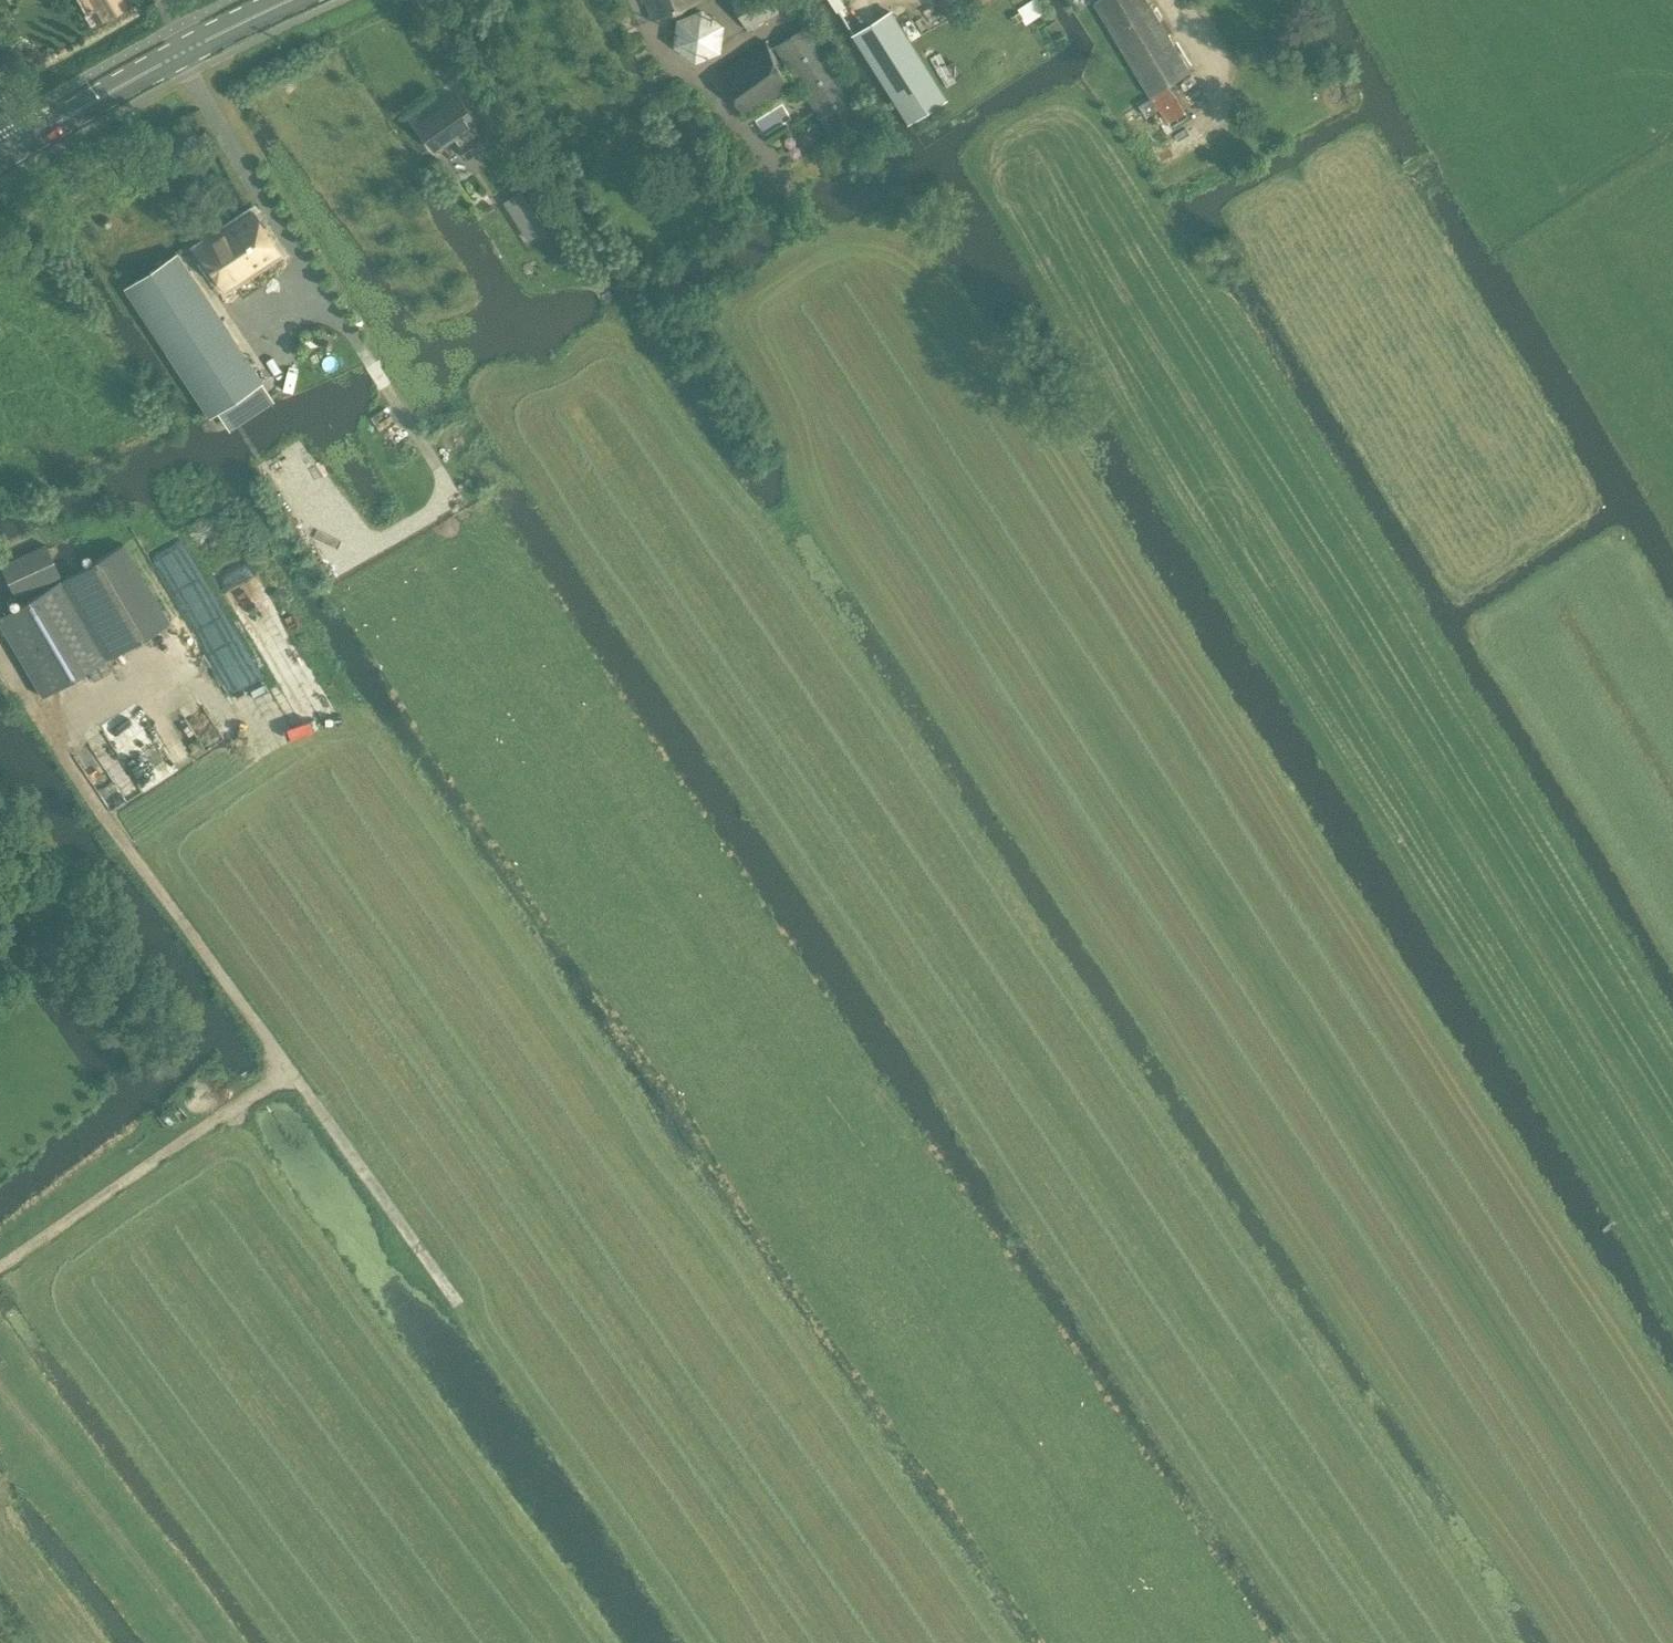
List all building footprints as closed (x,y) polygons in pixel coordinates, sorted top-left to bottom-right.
[(95,17),(126,0),(85,0),(95,17)] [(654,18),(693,0),(645,0),(654,18)] [(748,28),(778,10),(773,0),(732,0),(748,28)] [(952,19),(987,0),(941,0),(952,19)] [(1096,3),(1125,51),(1170,126),(1187,116),(1168,84),(1190,72),(1147,0),(1102,0),(1096,3)] [(855,33),(853,34),(908,122),(910,121),(911,120),(945,98),(897,22),(893,16),(890,11),(855,33)] [(775,47),(833,138),(868,116),(810,25),(775,47)] [(720,72),(747,114),(793,84),(766,43),(720,72)] [(437,150),(455,137),(461,145),(459,146),(467,157),(490,141),(482,129),(478,132),(473,125),(477,122),(458,94),(418,122),(437,150)] [(532,185),(517,195),(539,231),(555,221),(532,185)] [(213,237),(201,246),(212,263),(226,284),(255,265),(277,251),(275,247),(255,217),(231,233),(228,228),(213,237)] [(127,288),(199,397),(211,414),(262,381),(209,300),(179,253),(127,288)] [(0,616),(0,625),(41,696),(87,669),(93,679),(110,669),(104,658),(139,638),(169,621),(124,543),(22,603),(0,616)] [(32,551),(0,566),(7,581),(8,581),(15,596),(18,594),(60,575),(45,545),(32,551)]
